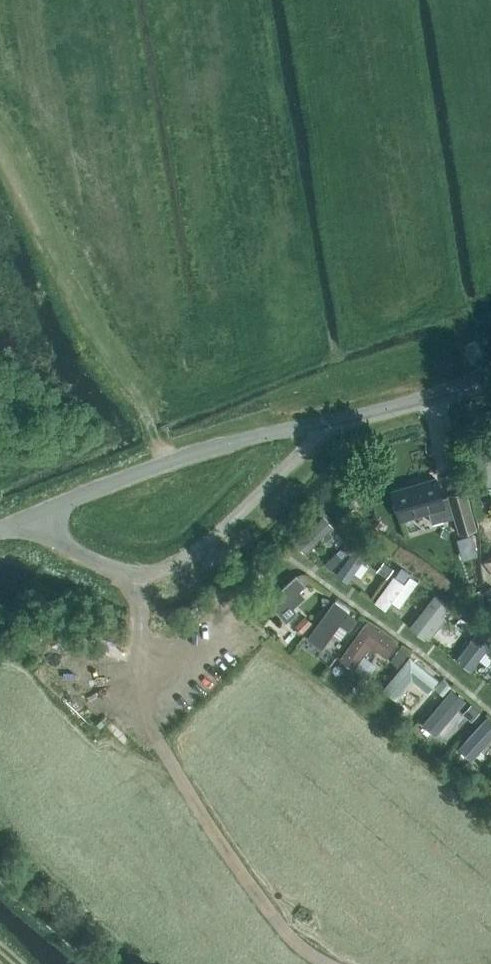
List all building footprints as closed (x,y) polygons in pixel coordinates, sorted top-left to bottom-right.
[(454,516),(459,532),(476,527),(465,490),(441,497),(435,478),(392,490),(400,519),(429,511),(433,522),(454,516)] [(486,496),(474,498),(477,514),(489,512),(486,496)] [(360,571),(373,552),(357,542),(339,569),(350,576),(355,568),(360,571)] [(347,552),(341,546),(325,562),(331,569),(347,552)] [(481,561),(490,574),(490,553),(481,561)] [(384,560),(378,569),(388,576),(394,567),(388,563),(384,560)] [(392,611),(411,578),(396,568),(376,601),(392,611)] [(288,618),(301,607),(293,598),(310,583),(298,569),(268,596),(288,618)] [(324,644),(336,629),(345,635),(360,613),(334,595),(307,632),(324,644)] [(420,640),(445,610),(428,596),(403,626),(420,640)] [(295,625),(303,633),(313,623),(305,615),(295,625)] [(469,633),(474,626),(460,616),(455,623),(469,633)] [(399,641),(368,617),(341,654),(368,674),(379,661),(367,652),(373,643),(388,655),(399,641)] [(74,649),(124,658),(127,639),(77,630),(74,649)] [(469,632),(448,657),(459,667),(481,643),(469,632)] [(409,651),(401,645),(390,659),(397,666),(409,651)] [(443,695),(451,686),(443,679),(435,688),(443,695)] [(472,720),(480,710),(471,702),(463,712),(472,720)] [(467,762),(490,735),(490,722),(480,712),(449,746),(467,762)]
